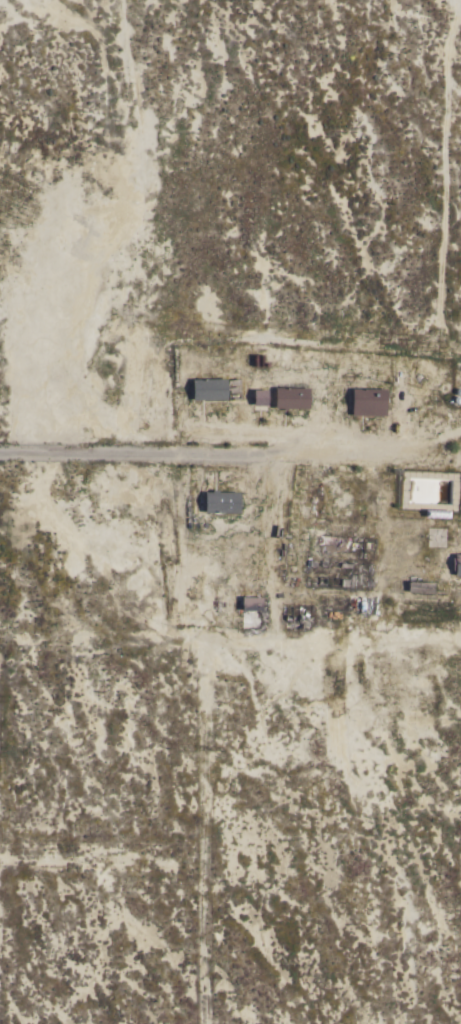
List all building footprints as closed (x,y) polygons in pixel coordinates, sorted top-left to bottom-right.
[(226,379),(226,399),(192,400),(191,379),(226,379)] [(286,408),(286,410),(283,410),(283,408),(274,408),(274,387),(309,388),(308,395),(310,395),(310,401),(309,401),(309,409),(286,408)] [(386,389),(386,398),(387,398),(387,402),(385,402),(385,415),(351,415),(352,388),(386,389)] [(267,390),(266,405),(252,405),(253,389),(267,390)] [(211,492),(211,490),(218,490),(218,492),(239,492),(239,499),(240,499),(240,505),(239,505),(239,513),(204,513),(204,492),(211,492)] [(449,510),(449,518),(424,517),(425,509),(449,510)] [(344,538),(343,547),(332,546),(318,545),(319,535),(344,538)] [(454,554),(460,554),(460,575),(455,575),(455,570),(452,570),(451,557),(454,557),(454,554)] [(407,592),(408,581),(433,583),(432,593),(407,592)] [(262,597),(261,611),(241,610),(241,597),(262,597)]
